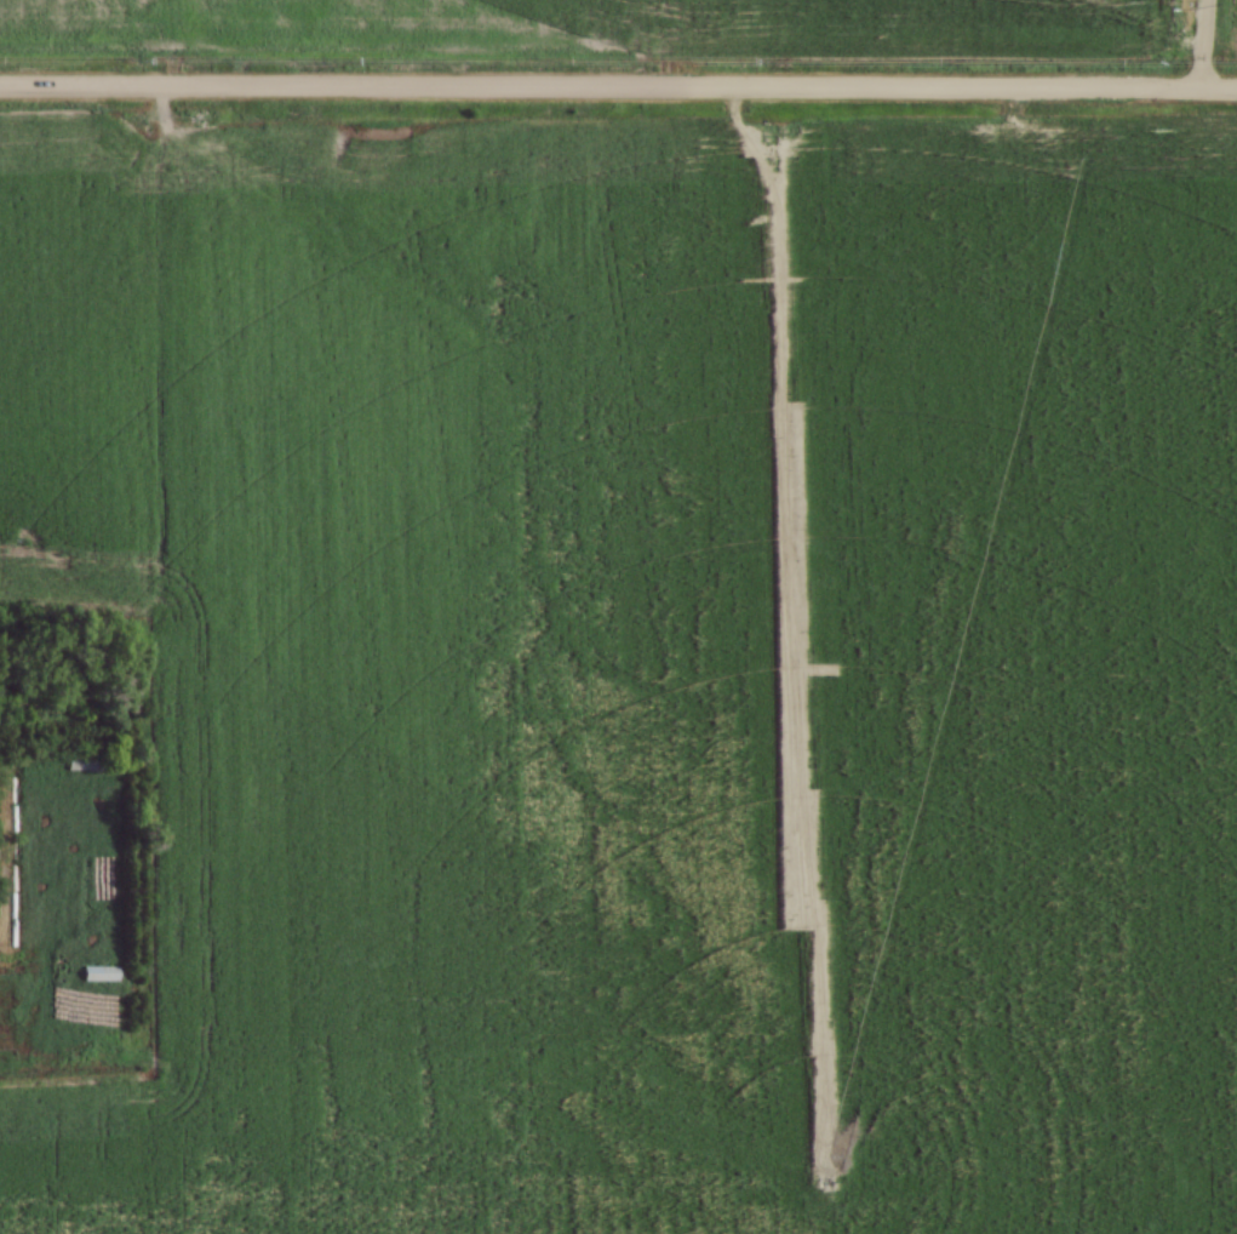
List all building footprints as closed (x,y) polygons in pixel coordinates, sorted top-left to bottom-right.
[(122,772),(122,756),(70,756),(70,772),(122,772)] [(84,966),(120,964),(120,978),(85,979),(84,966)]
